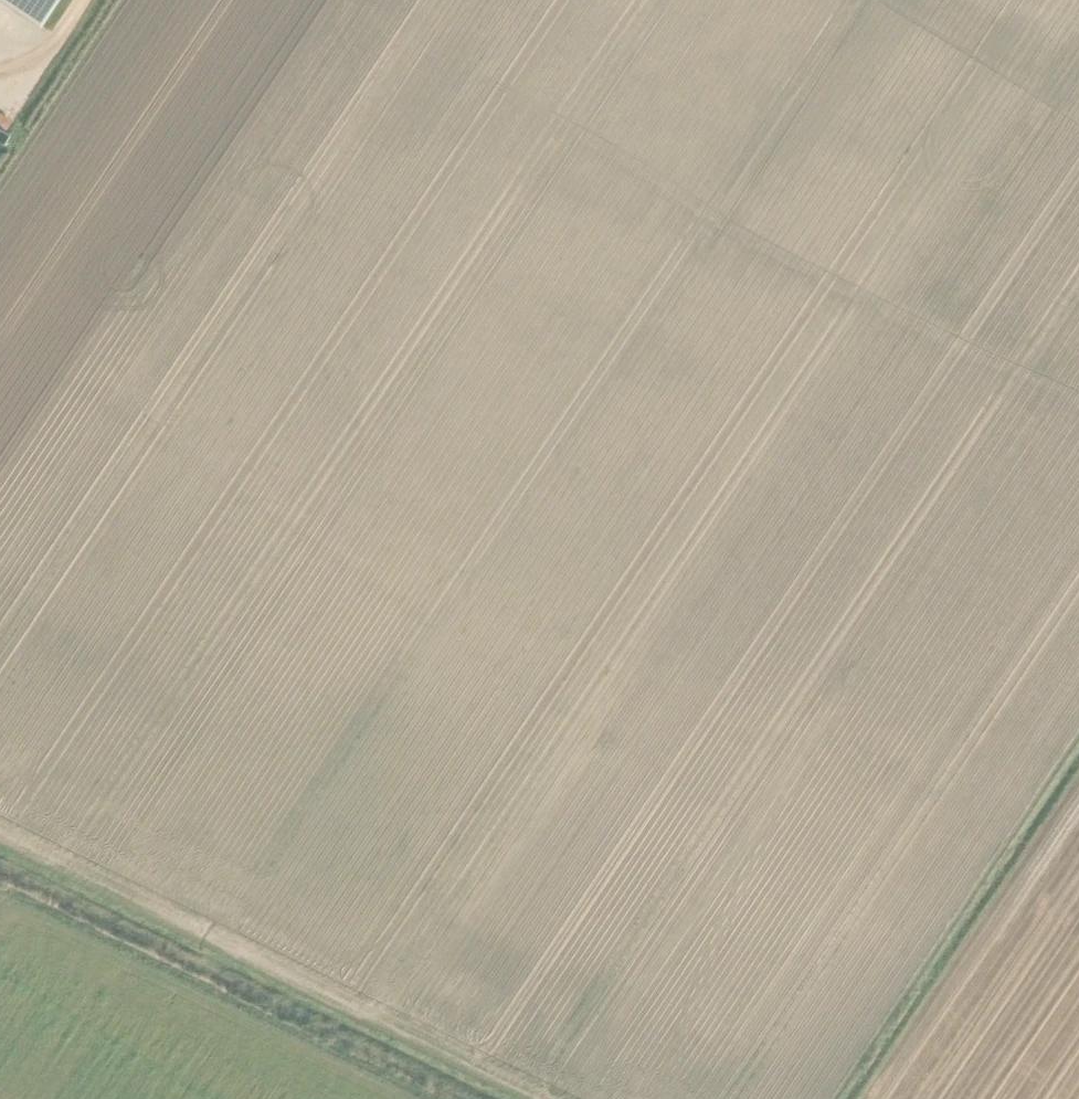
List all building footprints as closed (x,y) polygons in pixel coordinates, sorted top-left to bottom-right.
[(40,20),(53,0),(9,0),(40,20)]
